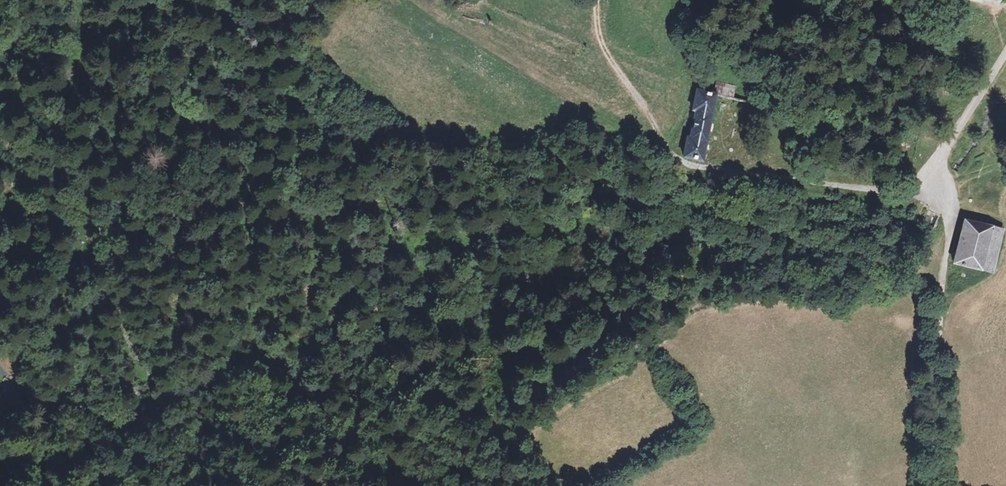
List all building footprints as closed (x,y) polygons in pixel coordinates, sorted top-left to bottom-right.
[(716,82),(714,94),(734,99),(737,86),(716,82)] [(714,94),(697,91),(693,109),(696,109),(691,137),(688,136),(684,156),(700,159),(714,94)] [(968,216),(955,263),(983,270),(995,223),(968,216)]
